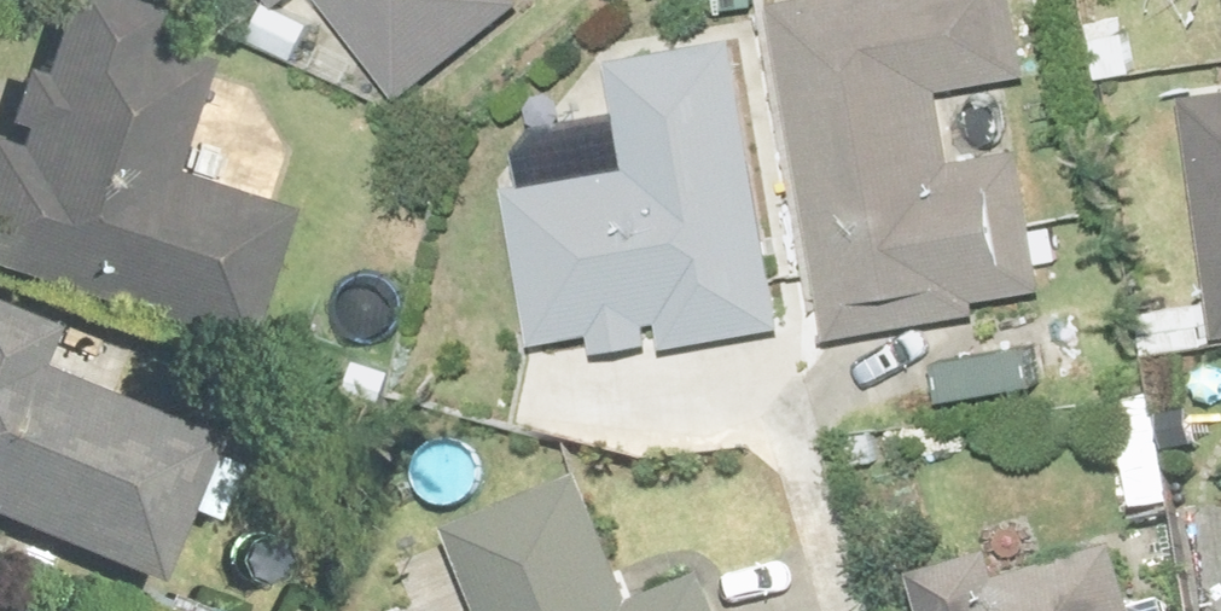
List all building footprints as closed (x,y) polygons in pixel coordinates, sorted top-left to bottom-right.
[(182,58),(231,29),(301,150),(446,66),(408,0),(146,0),(182,58)] [(1173,82),(1220,76),(1220,0),(1163,0),(1173,82)] [(816,30),(816,31),(703,45),(747,402),(905,383),(904,372),(974,365),(957,204),(884,212),(876,147),(954,136),(937,13),(816,30)] [(45,357),(164,396),(211,255),(99,218),(135,125),(0,73),(0,342),(44,359),(45,357)] [(704,255),(702,240),(700,210),(698,211),(681,86),(548,104),(564,221),(439,231),(453,402),(714,381),(704,255)] [(1123,148),(1143,378),(1220,372),(1220,139),(1123,148)] [(0,438),(0,597),(39,610),(94,610),(138,485),(0,438)] [(1157,495),(1168,610),(1220,610),(1220,440),(1217,440),(1220,489),(1157,495)] [(389,610),(537,610),(507,527),(375,574),(389,610)] [(919,610),(1084,610),(1077,577),(919,610)]
